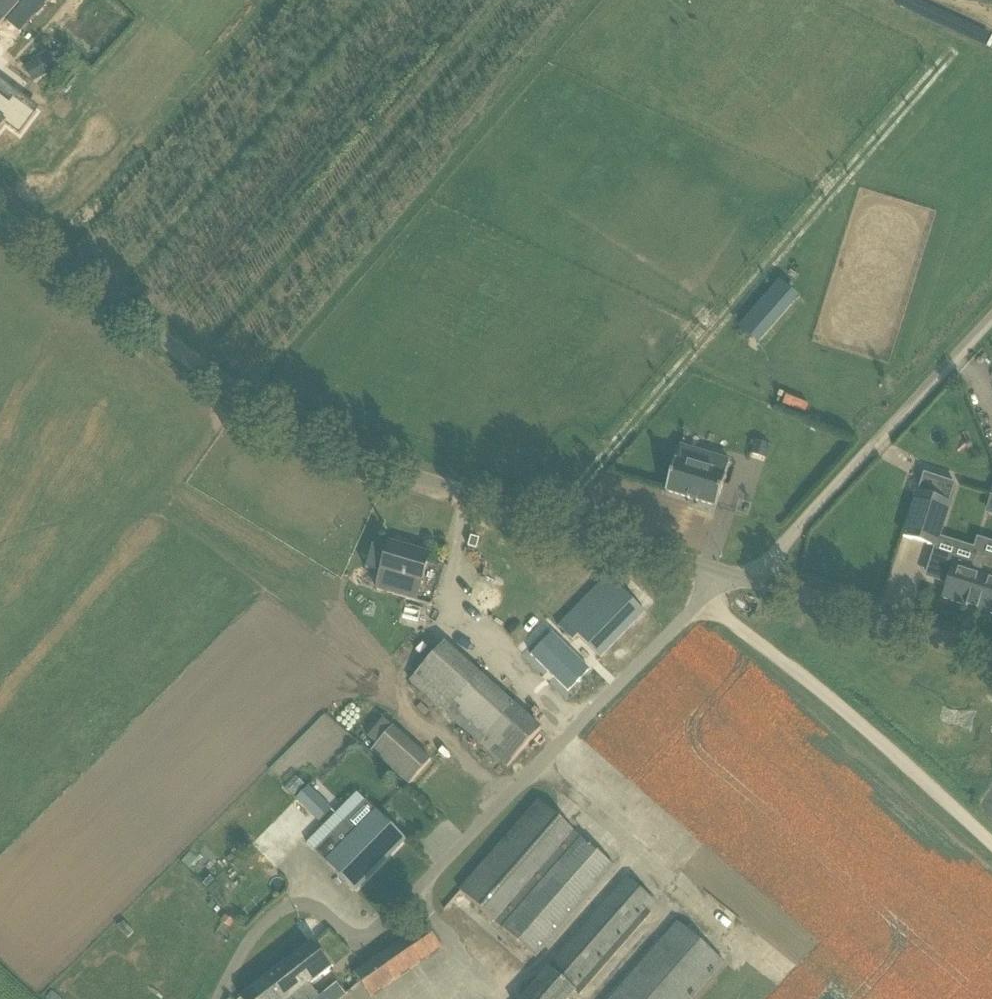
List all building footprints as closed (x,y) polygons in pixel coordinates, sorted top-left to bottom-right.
[(20,3),(17,0),(0,0),(0,26),(20,3)] [(35,82),(60,67),(51,52),(26,67),(35,82)] [(17,109),(0,96),(0,133),(17,109)] [(758,345),(799,298),(780,282),(739,328),(758,345)] [(766,460),(769,447),(753,443),(750,456),(766,460)] [(728,462),(700,453),(696,468),(678,463),(677,463),(668,491),(717,506),(726,477),(724,477),(728,462)] [(904,537),(936,548),(950,504),(917,494),(904,537)] [(377,591),(416,603),(430,555),(390,544),(377,591)] [(944,599),(991,614),(991,560),(977,555),(972,571),(955,565),(944,599)] [(577,638),(600,658),(646,613),(608,576),(557,627),(572,643),(577,638)] [(552,635),(532,655),(569,691),(588,671),(552,635)] [(410,681),(493,754),(507,768),(541,730),(444,643),(410,681)] [(393,727),(372,751),(410,785),(431,761),(393,727)] [(332,812),(308,788),(297,800),(320,823),(332,812)] [(356,835),(327,864),(356,892),(406,841),(378,813),(367,801),(345,823),(356,835)] [(536,958),(615,868),(539,801),(460,892),(536,958)] [(252,844),(245,836),(237,844),(244,851),(252,844)] [(652,914),(647,911),(655,902),(628,879),(523,998),(569,998),(575,993),(580,996),(652,914)] [(711,978),(724,963),(679,923),(612,998),(693,998),(711,978)] [(371,997),(441,948),(426,925),(355,974),(371,997)] [(312,943),(265,980),(280,998),(321,998),(310,985),(332,968),(312,943)] [(265,980),(241,998),(242,998),(280,998),(265,980)]
